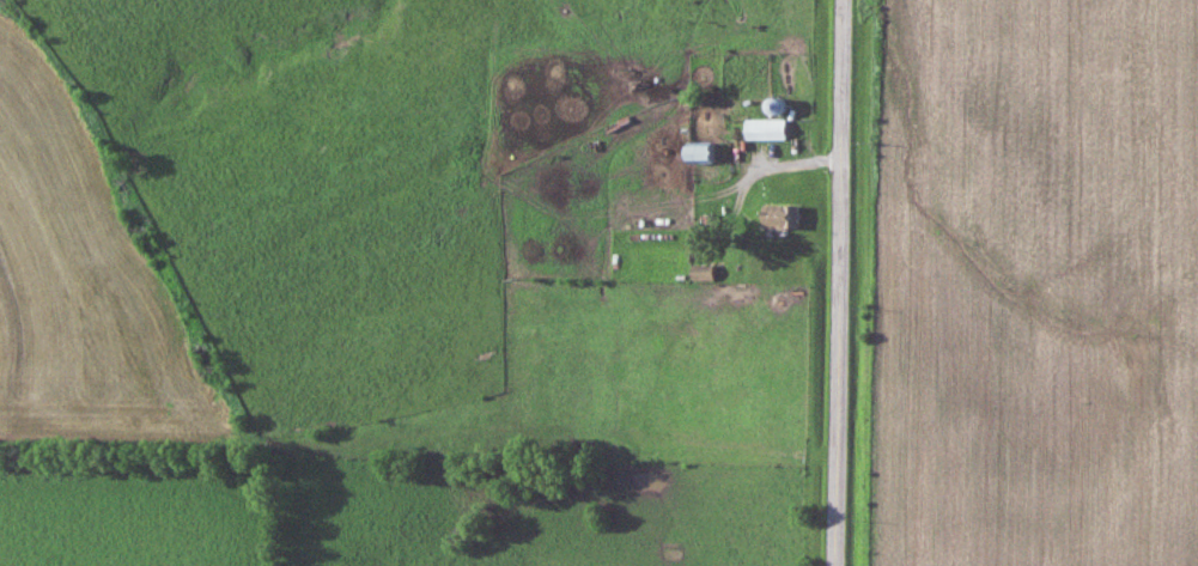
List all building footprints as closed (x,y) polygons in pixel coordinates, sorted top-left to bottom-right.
[(747,139),(787,139),(787,118),(747,118),(747,139)] [(715,161),(715,141),(690,141),(690,161),(715,161)] [(800,204),(765,204),(765,227),(800,227),(800,204)] [(695,265),(695,279),(713,279),(713,265),(695,265)]
